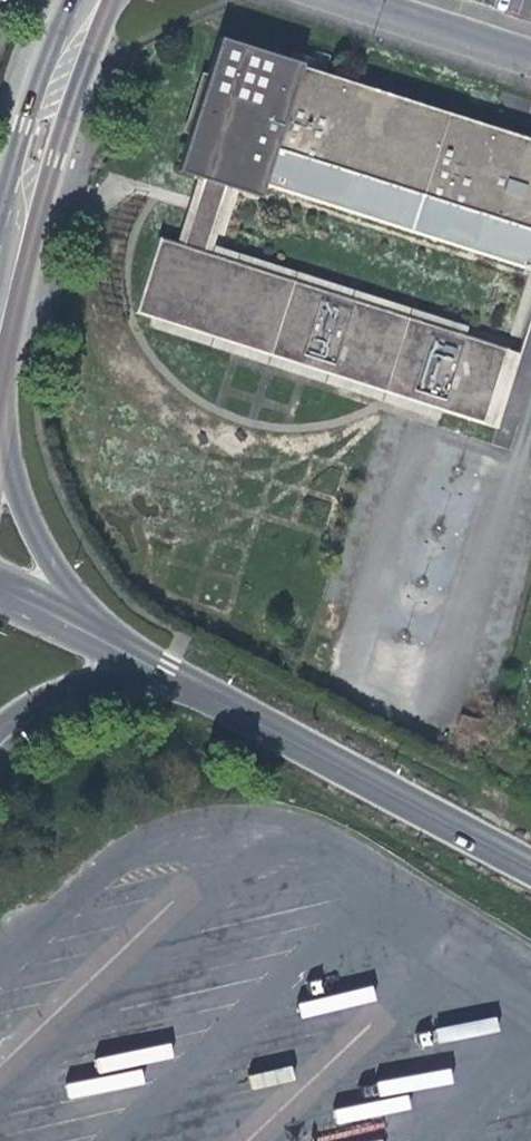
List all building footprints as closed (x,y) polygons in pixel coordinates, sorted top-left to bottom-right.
[(222,39),(213,69),(178,178),(199,186),(195,197),(193,202),(190,209),(177,247),(160,240),(135,317),(154,324),(151,332),(367,403),(438,427),(443,415),(497,432),(521,356),(468,337),(470,328),(213,248),(232,195),(261,204),(264,196),(515,275),(518,268),(530,272),(530,120),(497,110),(490,128),(325,76),(331,57),(323,55),(320,62),(292,54),(290,61),(222,39)]
